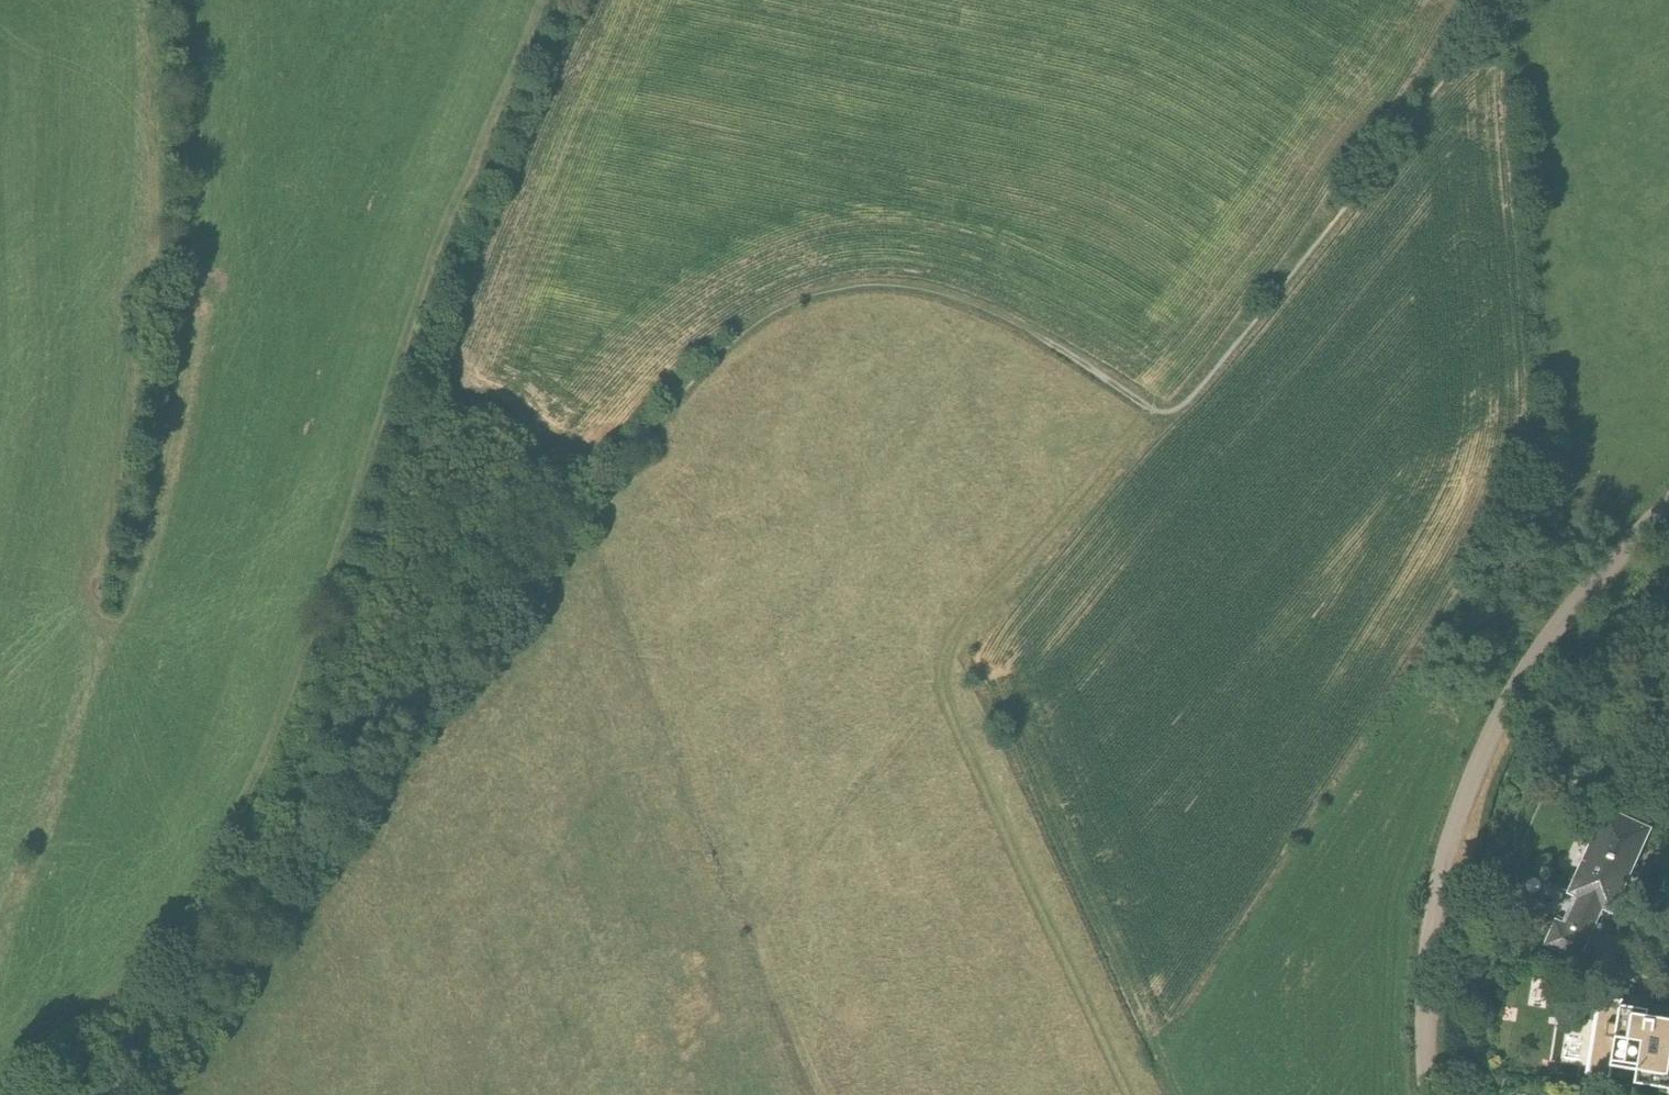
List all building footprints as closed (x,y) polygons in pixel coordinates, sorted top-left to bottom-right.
[(1664,823),(1619,803),(1581,887),(1588,890),(1576,916),(1569,913),(1558,939),(1592,954),(1616,902),(1626,907),(1664,823)] [(1537,1005),(1553,1007),(1556,980),(1540,978),(1537,1005)] [(1624,1076),(1626,1063),(1650,1067),(1647,1081),(1668,1085),(1668,996),(1662,995),(1661,1006),(1634,1002),(1635,996),(1612,993),(1600,1073),(1624,1076)]
